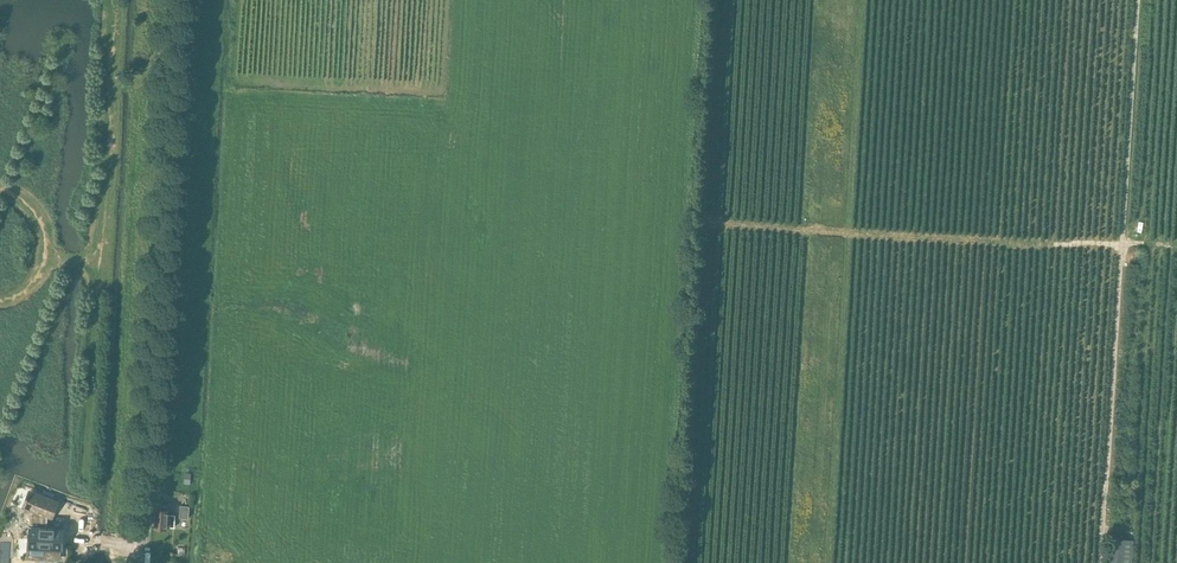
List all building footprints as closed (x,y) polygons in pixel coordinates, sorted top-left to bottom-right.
[(53,501),(28,492),(22,510),(31,513),(29,527),(29,552),(62,554),(64,529),(55,528),(54,527),(48,527),(48,521),(53,521),(60,503),(53,501)] [(166,525),(169,525),(170,517),(170,515),(167,515),(167,510),(167,507),(160,506),(160,509),(155,509),(154,528),(159,528),(166,528),(166,525)] [(178,506),(177,521),(182,521),(189,522),(190,506),(178,506)] [(1134,541),(1130,540),(1128,533),(1118,534),(1119,539),(1108,539),(1107,562),(1133,562),(1134,541)]
